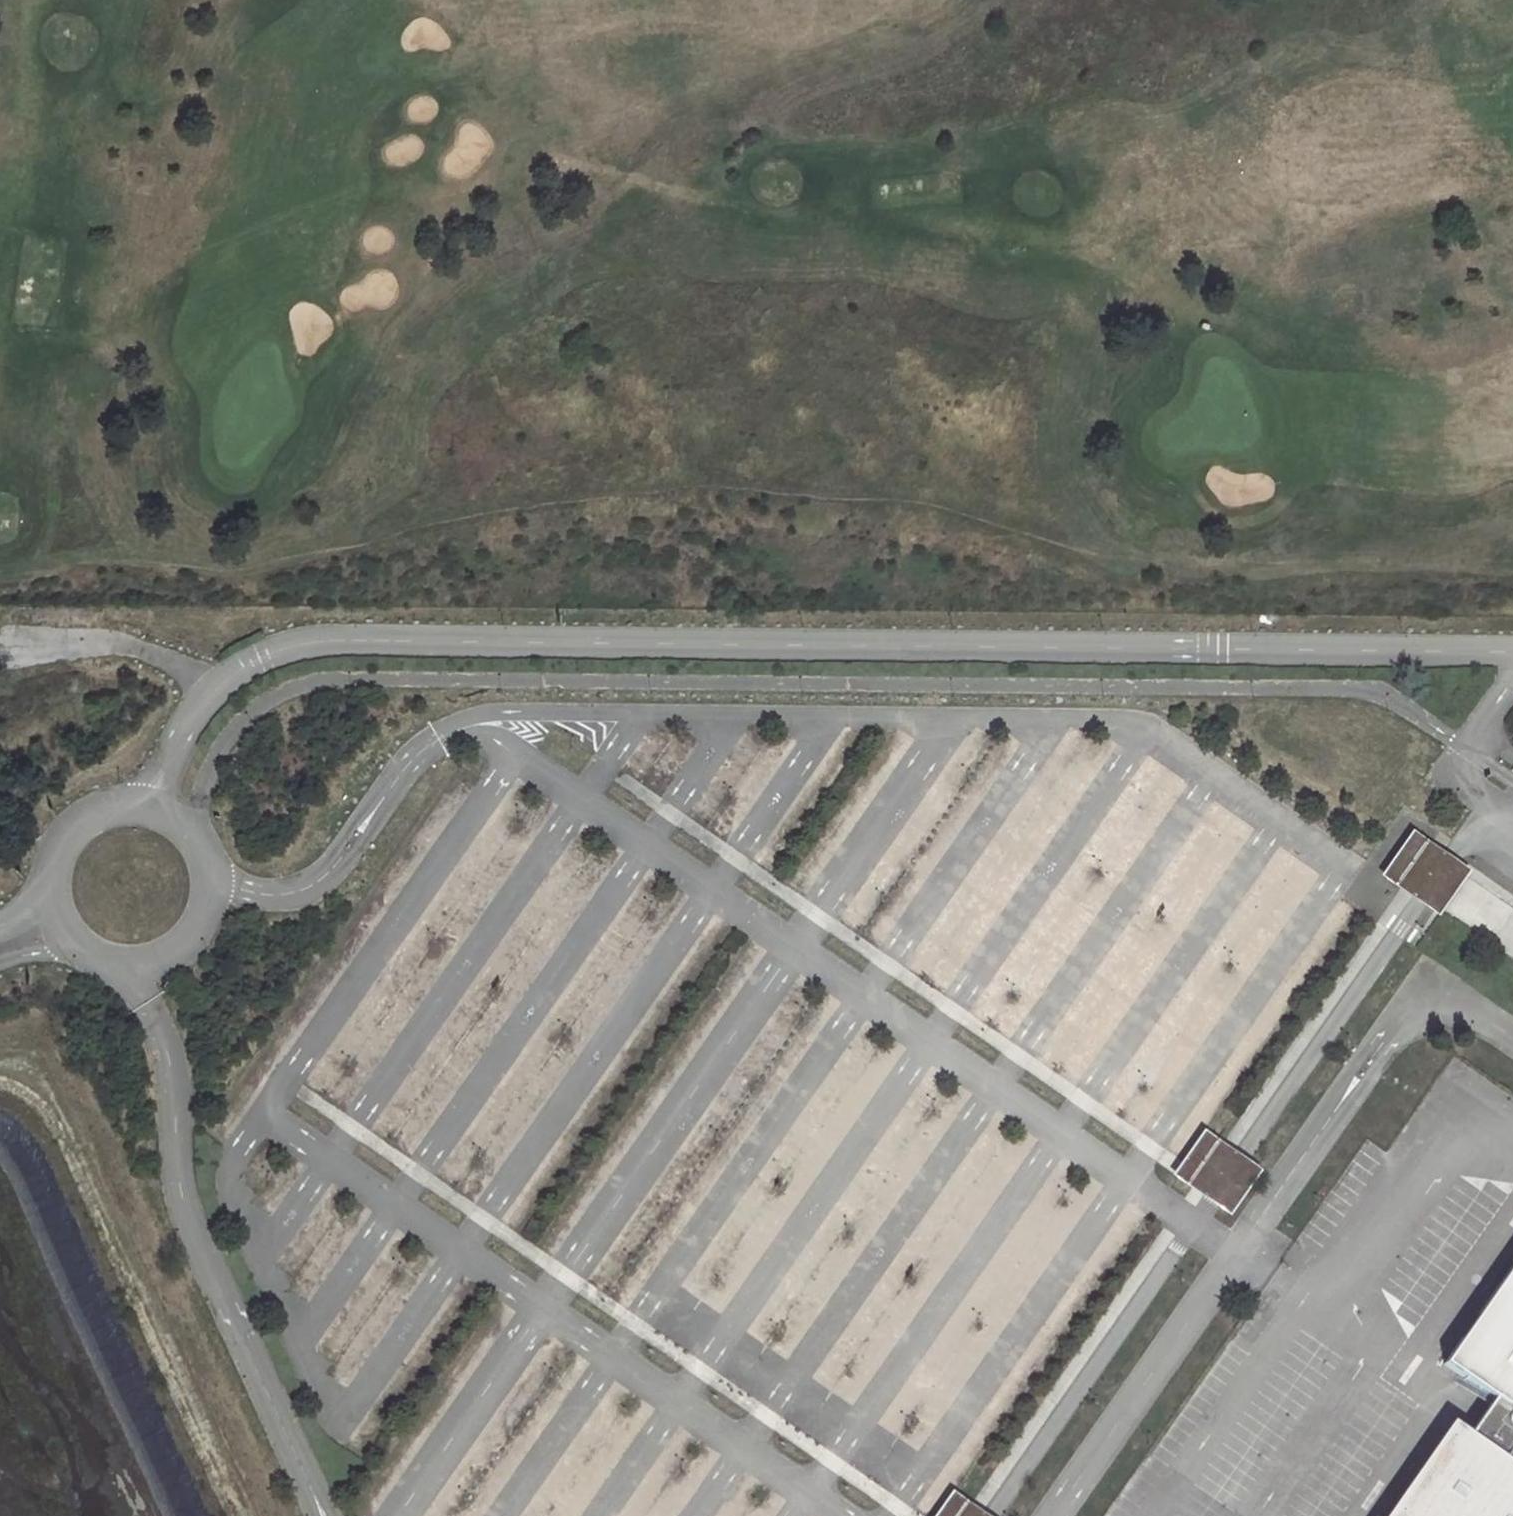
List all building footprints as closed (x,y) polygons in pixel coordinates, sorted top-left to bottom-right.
[(1470,870),(1415,833),(1385,875),(1442,914),(1470,870)] [(1263,1169),(1207,1131),(1175,1174),(1230,1214),(1263,1169)] [(1493,1399),(1512,1413),(1512,1265),(1443,1364),(1493,1399)] [(1493,1399),(1468,1436),(1452,1425),(1389,1515),(1512,1515),(1512,1413),(1493,1399)] [(956,1492),(939,1515),(991,1515),(956,1492)]
